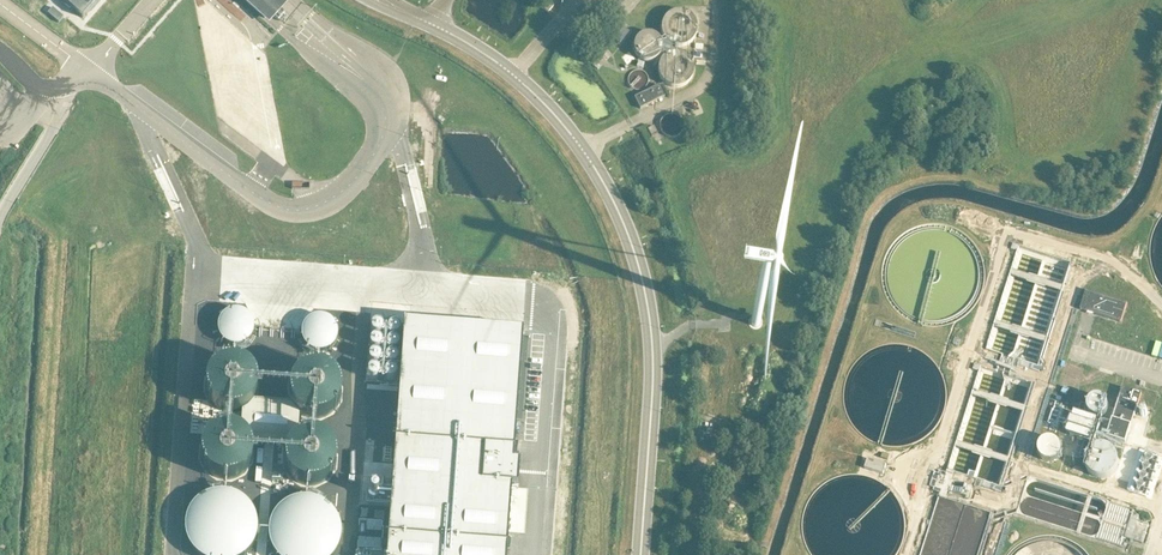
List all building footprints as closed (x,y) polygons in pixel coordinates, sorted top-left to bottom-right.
[(72,9),(73,10),(83,18),(99,0),(62,0),(72,9)] [(276,18),(278,20),(285,13),(282,11),(273,2),(274,0),(261,0),(260,1),(265,5),(264,7),(271,14),(276,18)] [(549,1),(543,8),(548,12),(554,6),(549,1)] [(660,26),(660,32),(663,37),(667,41),(672,44),(678,45),(683,44),(689,41),(693,37),(695,32),(696,26),(694,20),(691,15),(687,11),(681,9),(675,9),(669,11),(665,15),(661,20),(660,26)] [(64,17),(58,13),(53,18),(59,23),(64,17)] [(623,29),(614,40),(619,45),(629,34),(623,29)] [(640,58),(645,59),(649,59),(653,57),(657,55),(659,51),(660,46),(660,42),(657,37),(654,34),(650,32),(645,32),(641,33),(637,35),(634,39),(633,43),(633,47),(634,52),(637,55),(640,58)] [(659,68),(659,74),(662,80),(666,84),(671,87),(676,88),(682,87),(687,84),(691,80),(694,74),(694,69),(693,63),(690,58),(685,54),(680,52),(674,52),(668,54),(663,58),(660,63),(659,68)] [(630,74),(628,77),(628,80),(628,84),(629,86),(632,89),(634,90),(638,91),(641,90),(644,89),(646,87),(647,84),(648,81),(647,77),(646,74),(643,72),(640,71),(636,71),(633,72),(630,74)] [(659,85),(635,97),(640,109),(665,97),(659,85)] [(662,118),(660,121),(659,125),(660,129),(662,132),(664,135),(668,137),(671,137),(675,136),(678,135),(681,132),(682,128),(682,125),(682,121),(679,118),(676,115),(673,114),(669,114),(665,116),(662,118)] [(654,126),(648,129),(652,137),(658,134),(654,126)] [(1160,221),(1156,228),(1152,239),(1151,249),(1151,259),(1154,270),(1158,279),(1161,286),(1161,218),(1161,219),(1160,221)] [(907,318),(916,322),(925,324),(935,325),(945,324),(954,321),(962,316),(969,309),(975,302),(979,293),(982,283),(982,276),(981,266),(979,257),(974,249),(970,243),(968,241),(960,235),(952,230),(942,228),(933,227),(923,228),(914,231),(905,236),(898,242),(892,250),(888,258),(885,268),(884,277),(885,287),(888,296),(893,304),(900,312),(907,318)] [(1086,290),(1080,310),(1121,322),(1127,303),(1086,290)] [(750,322),(750,323),(750,324),(751,324),(751,325),(751,326),(752,326),(752,327),(753,327),(754,327),(754,328),(755,328),(756,328),(757,328),(757,327),(758,327),(759,327),(759,326),(760,326),(760,325),(760,324),(761,324),(761,323),(761,322),(761,321),(760,321),(760,320),(760,319),(759,319),(759,318),(758,318),(757,318),(757,317),(756,317),(755,317),(754,317),(754,318),(753,318),(752,318),(752,319),(751,319),(751,320),(751,321),(750,321),(750,322)] [(355,554),(506,554),(511,487),(517,488),(519,464),(513,463),(523,332),(403,323),(386,554),(356,552),(355,554)] [(913,350),(906,348),(903,347),(894,346),(884,347),(875,350),(866,355),(859,361),(853,369),(849,377),(846,387),(845,396),(846,406),(849,415),(854,424),(861,431),(868,437),(877,441),(886,444),(896,444),(906,443),(915,440),(923,435),(930,428),(936,421),(940,412),(943,403),(943,395),(942,386),(940,376),(935,368),(929,360),(921,354),(913,350)] [(206,384),(206,391),(210,399),(216,405),(223,409),(231,410),(240,409),(247,404),(252,398),(255,391),(256,383),(254,376),(250,370),(244,365),(238,361),(230,360),(223,362),(216,365),(211,370),(207,377),(206,384)] [(290,392),(291,399),(294,407),(300,413),(307,417),(316,418),(324,416),(331,412),(336,405),(339,398),(340,391),(338,384),(334,377),(329,372),(322,369),(314,368),(307,369),(300,373),(295,378),(291,384),(290,392)] [(1123,388),(1107,438),(1126,444),(1142,394),(1123,388)] [(1108,410),(1108,408),(1108,406),(1108,404),(1107,402),(1106,401),(1104,399),(1103,398),(1101,397),(1099,397),(1097,397),(1095,397),(1093,398),(1092,399),(1090,400),(1089,401),(1088,403),(1087,405),(1087,407),(1087,409),(1087,411),(1088,413),(1089,415),(1091,416),(1092,417),(1094,418),(1096,418),(1098,418),(1100,418),(1102,417),(1104,416),(1105,415),(1107,413),(1107,412),(1108,410)] [(245,410),(242,412),(240,435),(242,436),(244,438),(245,440),(247,442),(248,444),(286,446),(288,443),(291,440),(294,438),(297,436),(300,434),(301,415),(299,413),(296,411),(294,409),(292,406),(290,403),(254,401),(252,404),(250,406),(248,408),(245,410)] [(200,455),(201,462),(204,470),(210,476),(218,480),(226,481),(234,479),(242,475),(247,469),(250,462),(250,454),(249,447),(245,440),(239,435),(232,432),(225,431),(217,432),(211,436),(205,441),(202,447),(200,455)] [(286,461),(286,468),(290,476),(295,482),(303,486),(311,487),(319,485),(327,481),(332,475),(335,468),(335,460),(334,453),(330,446),(324,441),(317,438),(310,437),(303,439),(296,442),(291,447),(287,454),(286,461)] [(1041,458),(1043,459),(1044,460),(1046,461),(1048,462),(1050,462),(1052,462),(1054,461),(1056,460),(1057,459),(1059,457),(1060,456),(1061,454),(1061,452),(1061,450),(1061,448),(1060,446),(1059,444),(1058,443),(1056,441),(1054,440),(1052,440),(1050,439),(1048,439),(1046,440),(1044,441),(1042,442),(1041,444),(1040,446),(1039,448),(1039,450),(1039,452),(1039,454),(1040,456),(1041,458)] [(1104,478),(1108,477),(1110,476),(1113,474),(1115,472),(1117,469),(1118,467),(1118,464),(1118,460),(1118,457),(1117,454),(1115,451),(1113,449),(1110,447),(1107,446),(1104,445),(1101,445),(1097,445),(1094,446),(1092,448),(1089,450),(1087,453),(1086,456),(1085,459),(1085,462),(1085,465),(1086,468),(1088,471),(1090,474),(1092,476),(1095,477),(1098,478),(1101,479),(1104,478)] [(883,475),(887,464),(867,458),(864,469),(883,475)] [(271,482),(282,483),(283,467),(273,466),(271,482)] [(895,552),(899,544),(902,534),(902,527),(901,517),(898,508),(894,500),(888,492),(880,486),(871,481),(862,479),(852,478),(843,479),(834,482),(825,487),(818,493),(812,501),(807,509),(805,518),(804,528),(805,538),(808,547),(813,554),(893,554),(895,552)] [(952,480),(951,492),(965,493),(966,482),(952,480)] [(197,554),(250,554),(255,548),(258,539),(260,530),(258,520),(254,511),(248,504),(241,498),(231,495),(222,494),(212,496),(204,500),(197,505),(192,513),(188,521),(187,530),(188,539),(192,547),(197,554)] [(275,554),(337,554),(341,546),(342,537),(341,527),(337,518),(331,511),(323,505),(314,502),(304,501),(295,502),(286,506),(279,512),(274,519),(271,528),(269,537),(271,546),(274,554),(275,554)] [(1145,542),(1150,523),(1139,520),(1141,511),(1110,502),(1100,537),(1123,544),(1125,536),(1145,542)] [(384,521),(384,513),(374,512),(374,520),(384,521)] [(1083,553),(1076,547),(1067,543),(1058,540),(1048,539),(1039,540),(1030,543),(1021,548),(1014,554),(1013,554),(1085,554),(1083,553)]
